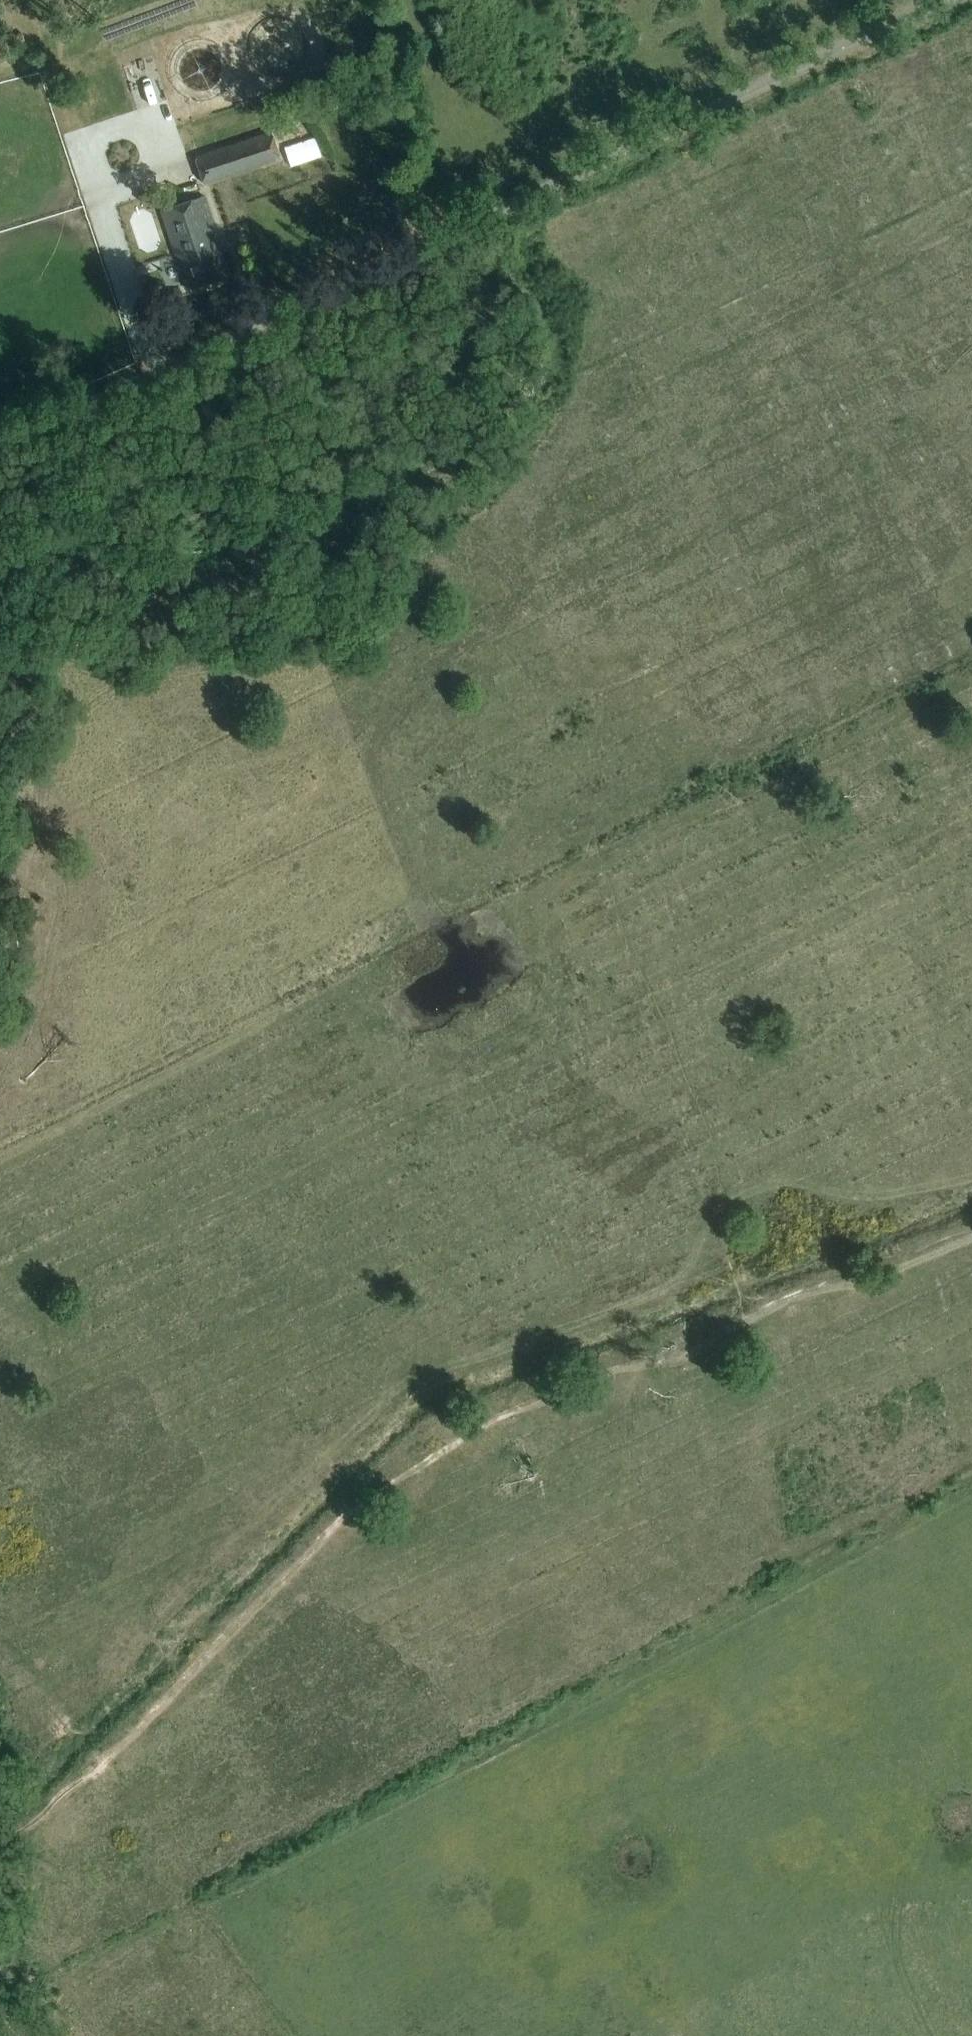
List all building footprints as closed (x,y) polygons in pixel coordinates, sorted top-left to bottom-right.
[(196,154),(206,184),(281,159),(271,129),(196,154)] [(290,139),(290,150),(312,151),(312,139),(290,139)] [(140,193),(139,199),(143,202),(149,200),(150,194),(145,190),(140,193)] [(205,196),(161,210),(176,255),(180,254),(189,279),(185,281),(187,288),(220,277),(217,269),(228,266),(223,252),(219,254),(212,233),(217,231),(205,196)]
